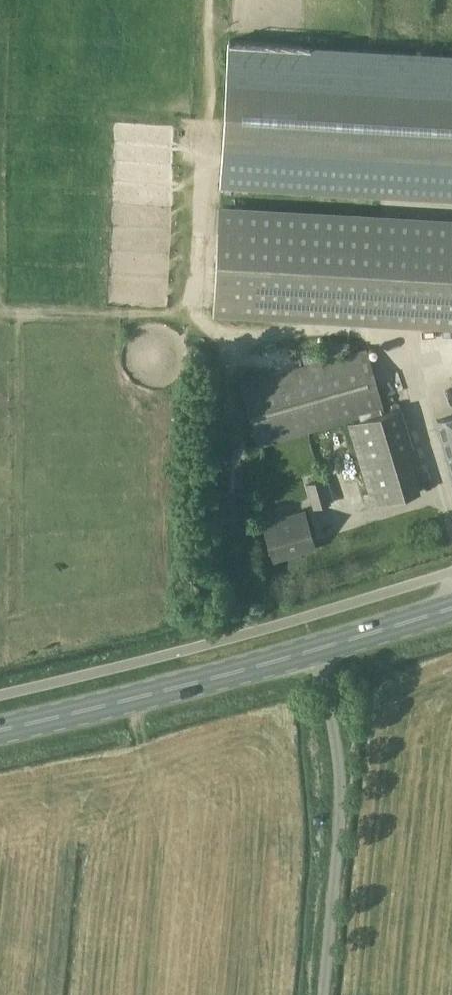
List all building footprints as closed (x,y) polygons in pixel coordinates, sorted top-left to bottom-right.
[(216,182),(451,193),(451,58),(224,48),(216,182)] [(451,322),(451,221),(220,207),(214,308),(451,322)] [(257,445),(381,409),(384,408),(366,348),(240,385),(257,445)] [(413,447),(401,407),(349,423),(374,505),(420,491),(407,449),(413,447)] [(438,419),(451,465),(451,415),(438,419)] [(306,484),(313,507),(329,502),(323,479),(306,484)] [(303,510),(262,522),(273,560),(315,547),(303,510)]
